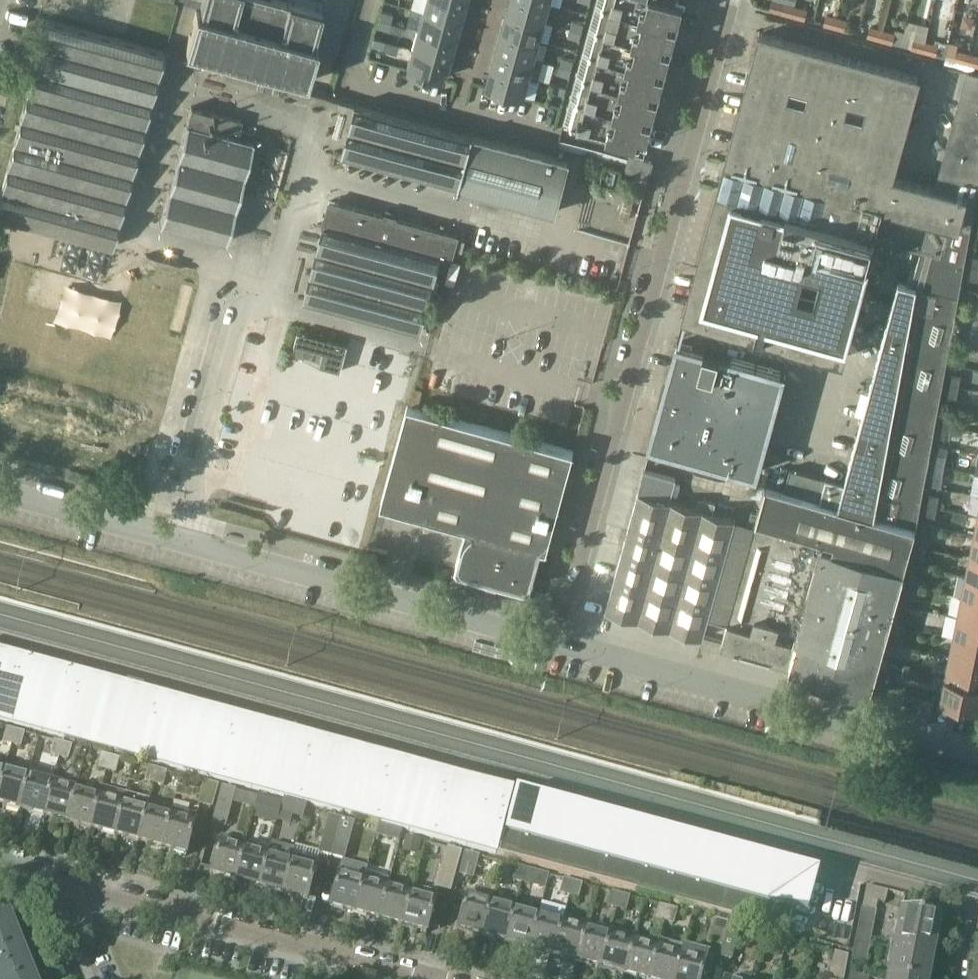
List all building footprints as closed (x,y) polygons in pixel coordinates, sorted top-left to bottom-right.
[(186,49),(307,82),(318,44),(314,43),(323,11),(289,1),(289,3),(278,0),(204,0),(201,12),(197,11),(186,49)] [(423,10),(459,21),(464,2),(456,0),(426,0),(423,10)] [(550,1),(546,0),(511,0),(508,9),(545,20),(550,1)] [(564,123),(593,131),(592,132),(643,146),(646,147),(685,2),(676,0),(597,0),(564,123)] [(770,8),(792,14),(795,4),(796,0),(772,0),(770,8)] [(795,4),(792,14),(805,18),(808,7),(795,4)] [(540,38),(545,20),(508,9),(503,28),(540,38)] [(423,10),(418,29),(454,39),(459,21),(423,10)] [(382,11),(379,18),(391,22),(393,14),(382,11)] [(825,23),(837,26),(840,16),(827,13),(825,23)] [(852,20),(840,16),(837,26),(850,29),(852,20)] [(391,22),(379,18),(377,26),(389,29),(391,22)] [(571,27),(583,30),(585,22),(573,19),(571,27)] [(47,20),(46,22),(47,23),(41,43),(40,46),(41,46),(35,67),(34,67),(34,70),(22,116),(21,116),(21,119),(18,130),(15,140),(14,143),(15,143),(13,148),(9,164),(8,164),(8,167),(2,188),(1,191),(2,191),(0,197),(0,216),(113,246),(165,51),(47,20)] [(883,28),(872,25),(869,34),(881,38),(883,28)] [(580,38),(583,30),(571,27),(569,35),(580,38)] [(535,55),(540,38),(503,28),(498,46),(535,57),(535,55)] [(892,41),(895,31),(883,28),(881,38),(892,41)] [(418,29),(412,47),(449,58),(454,39),(418,29)] [(760,34),(762,34),(728,160),(727,161),(725,160),(717,190),(719,190),(719,191),(686,314),(685,314),(684,315),(843,358),(875,237),(881,212),(953,230),(961,196),(938,190),(892,177),(919,76),(763,34),(761,33),(760,34)] [(374,37),(372,45),(384,48),(386,40),(374,37)] [(916,37),(914,47),(925,50),(928,40),(916,37)] [(928,40),(925,50),(937,53),(940,44),(928,40)] [(498,46),(493,65),(530,75),(529,76),(538,79),(544,58),(535,55),(535,57),(498,46)] [(444,77),(449,58),(412,47),(407,67),(443,77),(444,77)] [(961,50),(958,59),(970,62),(971,57),(972,53),(961,50)] [(972,53),(971,57),(970,62),(977,64),(977,55),(972,53)] [(563,56),(561,64),(572,67),(574,59),(563,56)] [(572,67),(561,64),(559,72),(570,75),(572,67)] [(530,75),(493,65),(487,85),(524,95),(529,76),(530,75)] [(784,490),(841,506),(916,526),(917,525),(959,294),(977,190),(977,71),(969,69),(964,88),(942,171),(943,171),(938,190),(961,196),(953,230),(881,212),(875,237),(922,250),(913,282),(902,279),(903,278),(900,278),(876,367),(844,482),(790,467),(784,490)] [(556,83),(553,90),(565,94),(567,86),(556,83)] [(566,170),(570,170),(572,164),(568,163),(569,161),(474,135),(474,133),(473,133),(472,135),(356,103),(344,146),(343,153),(459,185),(458,187),(460,188),(460,186),(555,211),(566,170)] [(160,223),(175,227),(227,241),(254,140),(252,140),(254,132),(240,128),(242,119),(192,106),(160,223)] [(642,157),(637,156),(631,154),(627,168),(649,174),(653,160),(642,157)] [(324,224),(304,298),(421,330),(441,257),(451,260),(458,235),(396,218),(397,215),(386,212),(386,215),(330,200),(324,224)] [(971,267),(969,278),(977,280),(977,268),(971,267)] [(346,336),(296,323),(289,350),(339,364),(346,336)] [(678,342),(668,380),(651,443),(757,472),(784,371),(678,342)] [(952,372),(950,384),(960,386),(962,374),(952,372)] [(958,397),(960,386),(950,384),(948,396),(958,397)] [(548,549),(575,450),(408,405),(381,504),(467,527),(456,566),(458,570),(528,589),(532,587),(543,548),(548,549)] [(945,412),(943,424),(952,426),(955,414),(945,412)] [(950,438),(952,426),(943,424),(941,436),(950,438)] [(938,452),(935,464),(945,466),(947,454),(938,452)] [(943,478),(945,466),(935,464),(933,476),(943,478)] [(676,478),(645,469),(638,493),(606,610),(703,637),(736,518),(712,512),(716,501),(699,496),(696,507),(670,499),(676,478)] [(752,510),(748,523),(755,524),(723,642),(791,661),(789,672),(870,694),(905,570),(916,526),(841,506),(784,490),(766,485),(759,512),(752,510)] [(930,493),(928,504),(938,506),(940,494),(930,493)] [(928,504),(926,516),(936,518),(938,506),(928,504)] [(923,533),(920,545),(929,547),(932,536),(923,533)] [(929,547),(920,545),(916,556),(926,559),(929,547)] [(977,577),(977,556),(971,555),(967,575),(977,577)] [(912,572),(909,584),(918,587),(921,575),(912,572)] [(967,575),(963,595),(977,598),(977,577),(967,575)] [(918,587),(909,584),(905,595),(915,598),(918,587)] [(977,619),(977,598),(963,595),(959,615),(977,619)] [(901,611),(898,623),(907,626),(910,614),(901,611)] [(959,615),(955,635),(977,640),(977,619),(959,615)] [(907,626),(898,623),(894,635),(904,637),(907,626)] [(977,661),(977,640),(955,635),(951,655),(977,661)] [(0,655),(0,719),(71,739),(87,679),(0,655)] [(951,655),(947,675),(977,681),(977,661),(951,655)] [(900,660),(888,658),(886,668),(898,670),(900,660)] [(911,663),(900,660),(898,670),(909,672),(911,663)] [(947,675),(943,696),(977,703),(977,681),(947,675)] [(87,679),(71,739),(148,760),(164,700),(87,679)] [(241,721),(164,700),(148,760),(225,781),(241,721)] [(319,742),(241,721),(225,781),(302,802),(319,742)] [(15,732),(6,730),(3,743),(12,746),(15,732)] [(15,732),(12,746),(21,748),(24,735),(15,732)] [(319,742),(302,802),(380,823),(396,763),(319,742)] [(62,745),(53,743),(50,757),(59,759),(62,745)] [(71,748),(62,745),(59,759),(68,762),(71,748)] [(110,758),(101,755),(97,770),(106,772),(110,758)] [(119,760),(110,758),(106,772),(115,775),(119,760)] [(454,778),(396,763),(380,823),(385,824),(396,827),(438,838),(454,778)] [(0,780),(0,805),(18,810),(26,780),(3,773),(6,765),(4,764),(0,780)] [(158,771),(149,768),(145,782),(154,785),(158,771)] [(158,771),(154,785),(163,787),(166,773),(158,771)] [(26,780),(18,810),(41,816),(51,779),(27,773),(26,780)] [(512,794),(454,778),(438,838),(495,854),(512,794)] [(66,823),(74,793),(76,786),(51,779),(41,816),(66,823)] [(217,785),(206,782),(200,804),(211,807),(217,785)] [(235,790),(223,787),(212,823),(224,827),(235,790)] [(91,830),(115,836),(124,806),(121,805),(124,796),(102,790),(99,799),(91,830)] [(66,823),(91,830),(99,799),(74,793),(66,823)] [(499,855),(523,861),(539,800),(515,794),(499,855)] [(523,861),(546,868),(563,807),(539,800),(523,861)] [(138,843),(149,804),(148,804),(146,812),(124,806),(115,836),(138,843)] [(149,804),(138,843),(162,849),(173,810),(149,804)] [(546,868),(571,874),(587,813),(563,807),(546,868)] [(173,810),(162,849),(186,856),(194,826),(196,816),(173,810)] [(571,874),(594,881),(611,820),(587,813),(571,874)] [(336,840),(342,820),(329,817),(324,837),(336,840)] [(342,820),(336,840),(348,843),(354,823),(342,820)] [(594,881),(619,887),(635,826),(611,820),(594,881)] [(393,836),(396,827),(385,824),(382,833),(393,836)] [(619,887),(642,894),(659,833),(635,826),(619,887)] [(642,894),(666,900),(683,839),(659,833),(642,894)] [(221,836),(219,845),(211,875),(234,881),(245,842),(221,836)] [(407,838),(403,853),(417,857),(421,842),(407,838)] [(666,900),(690,907),(707,846),(683,839),(666,900)] [(245,842),(234,881),(258,888),(269,849),(245,842)] [(690,907),(714,913),(731,852),(707,846),(690,907)] [(258,888),(283,894),(293,856),(292,856),(290,862),(267,856),(269,849),(258,888)] [(436,887),(450,891),(461,852),(449,849),(443,870),(441,869),(436,887)] [(714,913),(738,920),(755,859),(731,852),(714,913)] [(478,856),(466,853),(460,874),(472,878),(478,856)] [(293,856),(283,894),(307,901),(315,871),(318,863),(293,856)] [(738,920),(762,926),(779,866),(755,859),(738,920)] [(787,931),(792,912),(807,916),(817,876),(803,872),(779,866),(762,926),(791,934),(791,932),(787,931)] [(526,871),(517,868),(513,882),(522,885),(526,871)] [(535,873),(526,871),(522,885),(531,888),(535,873)] [(330,907),(353,914),(362,883),(352,880),(353,876),(340,872),(338,877),(330,907)] [(362,883),(353,914),(377,920),(385,890),(388,881),(364,875),(362,883)] [(574,883),(565,881),(561,895),(570,897),(574,883)] [(574,883),(570,897),(579,900),(583,886),(574,883)] [(401,927),(426,934),(437,894),(412,887),(409,896),(401,927)] [(377,920),(401,927),(409,896),(385,890),(377,920)] [(491,898),(468,892),(458,930),(481,936),(491,898)] [(622,896),(613,894),(610,908),(618,910),(622,896)] [(622,896),(618,910),(627,913),(630,899),(622,896)] [(491,898),(481,936),(505,942),(515,905),(491,898)] [(515,905),(505,942),(529,949),(537,918),(514,912),(516,905),(515,905)] [(670,909),(660,907),(657,921),(666,923),(670,909)] [(670,909),(666,923),(675,926),(679,911),(670,909)] [(862,909),(860,917),(874,920),(876,912),(862,909)] [(537,918),(529,949),(552,955),(562,917),(539,911),(537,918)] [(721,949),(729,919),(717,915),(708,945),(721,949)] [(934,938),(936,927),(938,927),(938,924),(901,916),(888,978),(926,978),(927,975),(928,975),(935,938),(934,938)] [(552,955),(576,962),(586,923),(562,917),(552,955)] [(860,917),(858,925),(872,928),(874,920),(860,917)] [(22,956),(14,934),(15,933),(9,918),(2,921),(2,922),(0,923),(0,978),(33,978),(28,966),(27,966),(22,956)] [(750,931),(751,924),(729,919),(721,949),(719,957),(731,960),(734,949),(740,929),(750,931)] [(586,923),(576,962),(600,968),(611,931),(586,923)] [(858,925),(857,933),(870,936),(872,928),(858,925)] [(600,968),(624,975),(634,937),(611,931),(600,968)] [(857,933),(855,941),(869,944),(870,936),(857,933)] [(624,975),(639,978),(648,978),(658,944),(634,937),(624,975)] [(775,951),(784,953),(787,940),(779,937),(775,951)] [(793,955),(796,942),(787,940),(784,953),(793,955)] [(855,941),(854,950),(867,952),(869,944),(855,941)] [(682,950),(658,944),(648,978),(674,978),(682,950)] [(674,978),(701,978),(702,973),(709,975),(715,956),(707,954),(708,952),(683,946),(682,950),(674,978)] [(865,961),(867,952),(854,950),(852,958),(865,961)] [(834,952),(828,976),(838,978),(842,978),(847,956),(834,952)]
